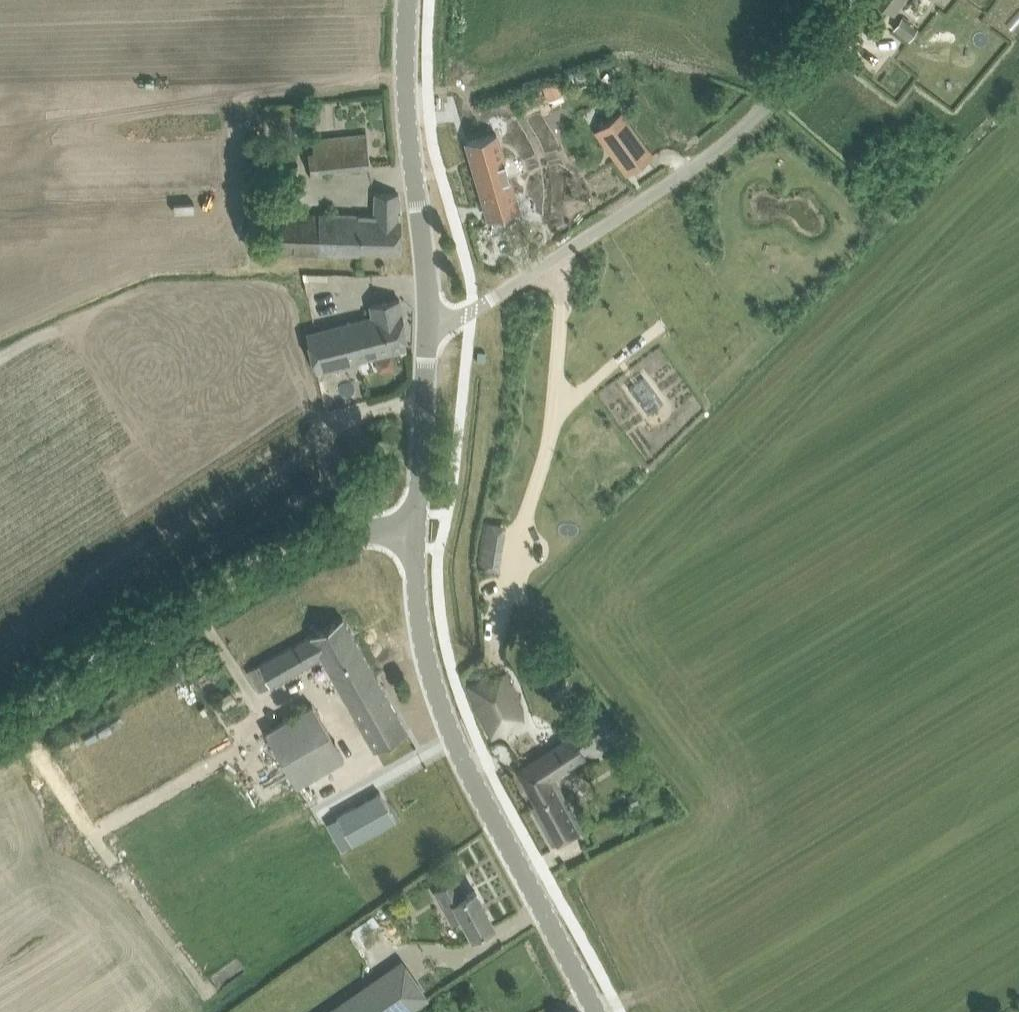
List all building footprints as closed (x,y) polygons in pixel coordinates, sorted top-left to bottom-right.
[(888,9),(893,13),(903,0),(876,0),(888,9)] [(904,18),(895,29),(908,39),(917,28),(904,18)] [(557,80),(543,85),(548,99),(562,93),(557,80)] [(604,123),(632,169),(655,156),(626,109),(604,123)] [(314,152),(309,153),(311,173),(370,167),(366,133),(313,139),(314,152)] [(496,133),(466,142),(489,219),(498,216),(494,202),(515,196),(496,133)] [(268,216),(268,255),(360,256),(360,252),(381,252),(401,253),(401,216),(399,193),(374,193),(374,215),(348,215),(333,215),(333,212),(329,212),(329,215),(319,216),(268,216)] [(541,238),(572,219),(559,198),(528,216),(541,238)] [(373,318),(308,333),(318,374),(320,373),(319,370),(407,348),(402,313),(400,299),(380,302),(370,305),(373,318)] [(247,671),(257,688),(259,691),(322,656),(374,749),(407,730),(343,617),(247,671)] [(485,679),(468,687),(488,732),(511,722),(507,712),(519,707),(505,676),(487,684),(485,679)] [(219,699),(225,708),(237,701),(231,691),(219,699)] [(136,879),(297,785),(344,759),(312,704),(266,731),(103,826),(101,823),(0,882),(0,922),(16,949),(136,879)] [(569,735),(518,771),(535,805),(532,806),(553,845),(571,835),(582,829),(554,776),(584,755),(582,751),(606,735),(611,742),(620,735),(600,710),(568,733),(569,735)] [(564,712),(550,721),(559,737),(574,728),(564,712)] [(550,721),(547,723),(545,721),(533,728),(544,746),(559,737),(550,721)] [(380,791),(337,816),(352,844),(396,819),(380,791)] [(457,879),(436,890),(445,907),(448,906),(455,920),(462,916),(473,937),(494,925),(475,890),(466,895),(457,879)] [(338,1011),(405,1011),(427,996),(419,986),(395,1003),(380,982),(338,1011)]
